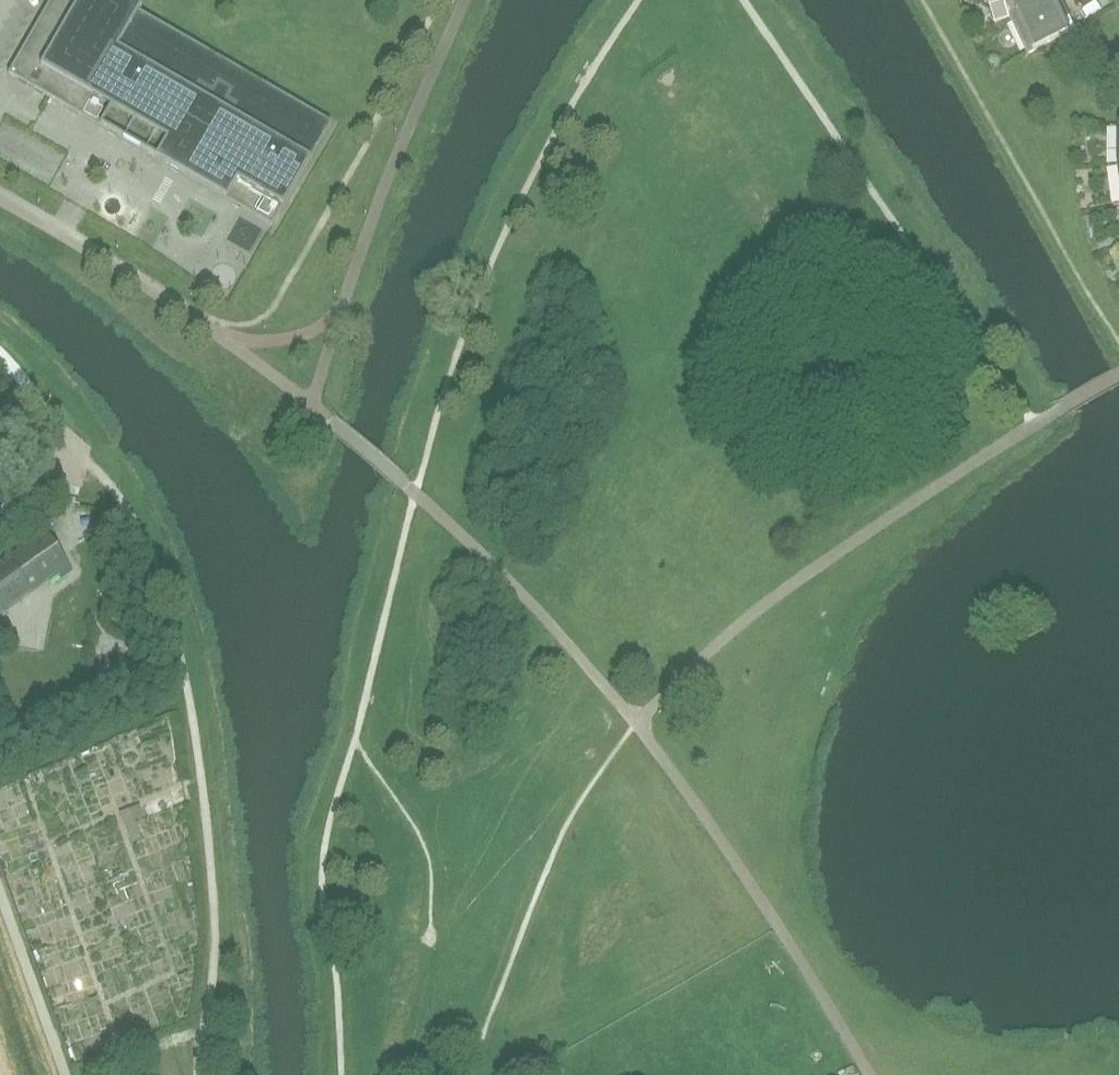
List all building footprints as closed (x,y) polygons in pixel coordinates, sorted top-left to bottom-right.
[(139,12),(142,7),(130,0),(51,0),(8,74),(50,95),(125,141),(274,227),(338,121),(149,14),(139,12)] [(201,3),(195,0),(161,0),(193,17),(201,3)] [(1010,20),(1063,0),(1004,0),(1010,20)] [(1063,0),(1010,20),(1027,55),(1076,28),(1063,0)] [(18,602),(47,581),(58,574),(61,579),(73,571),(41,526),(19,542),(23,548),(0,565),(0,615),(18,602)]
